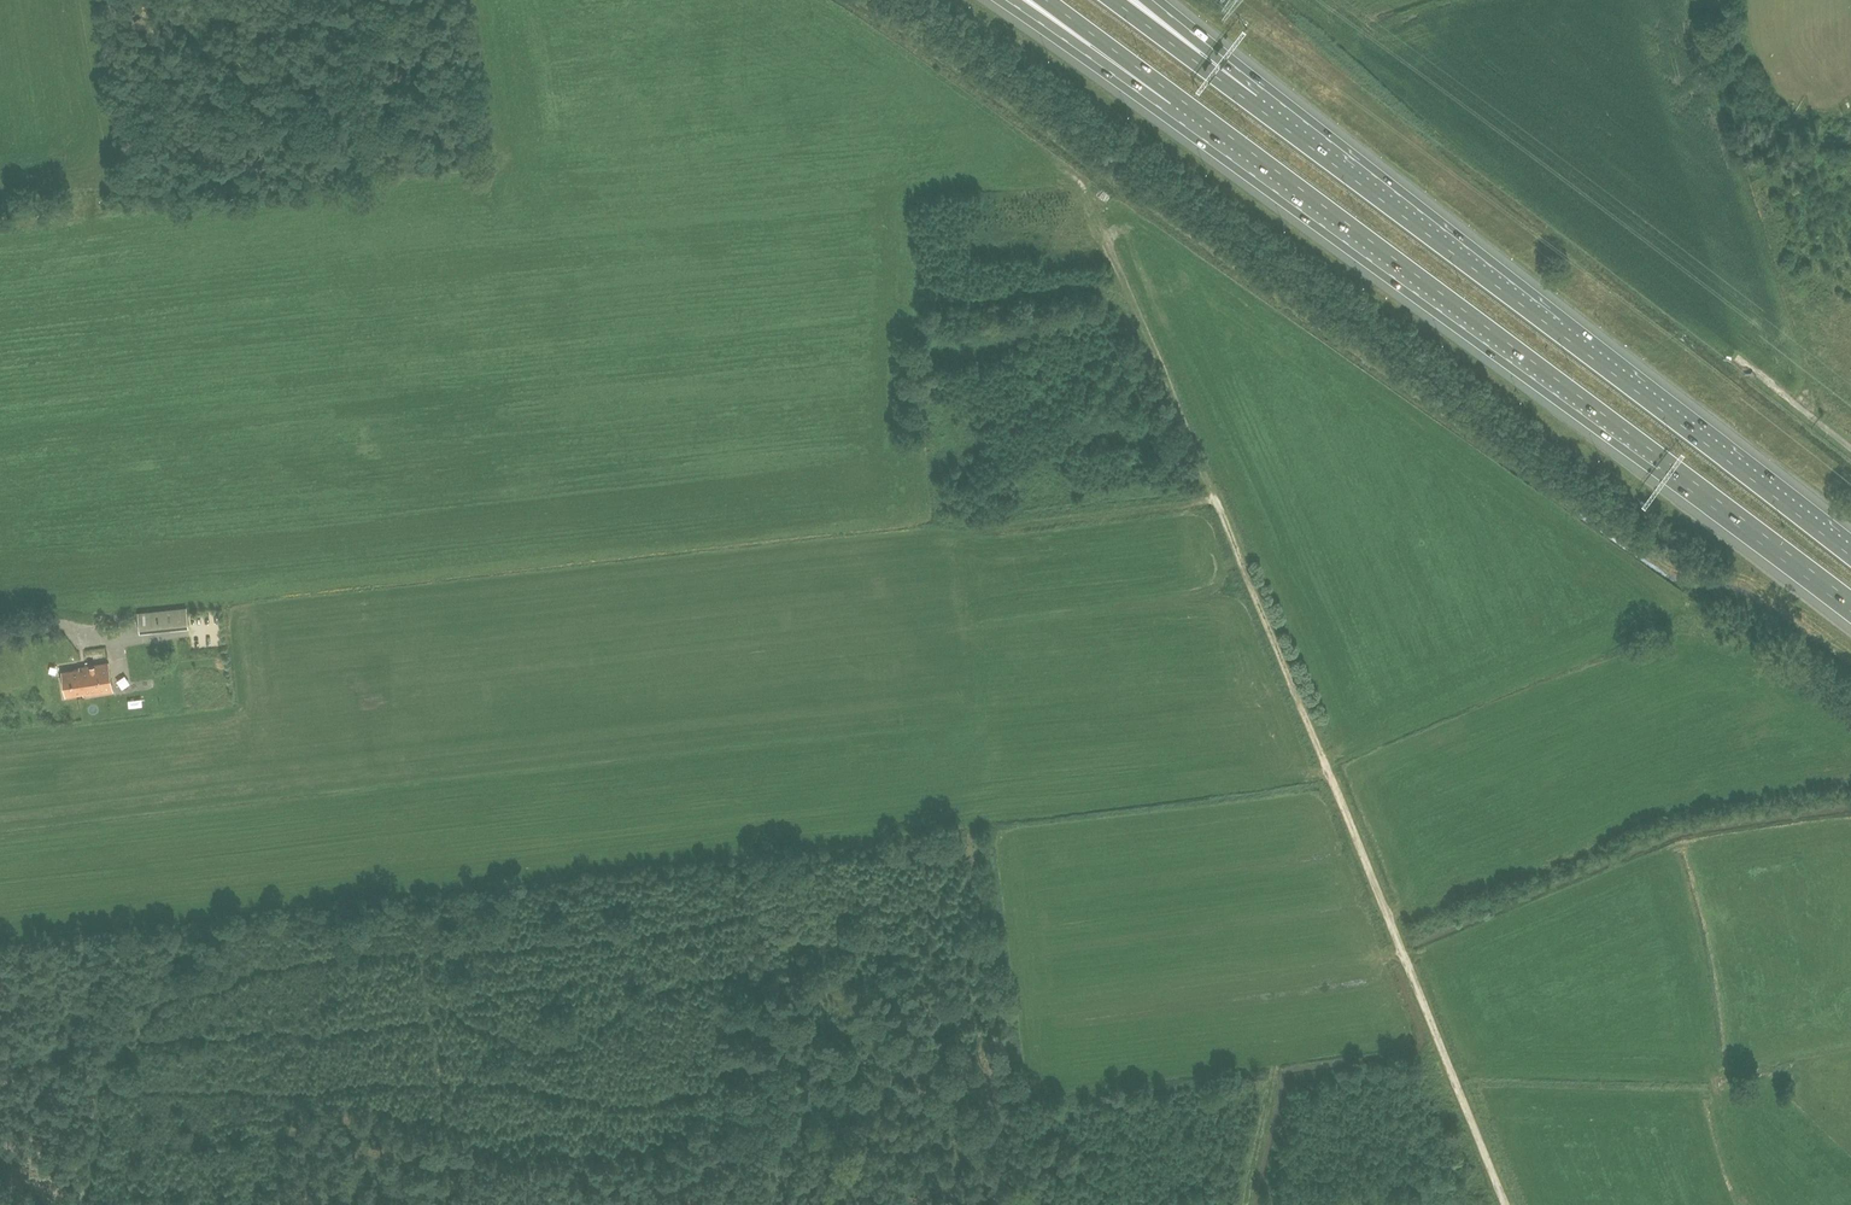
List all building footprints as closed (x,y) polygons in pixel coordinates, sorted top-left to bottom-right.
[(1470,233),(1465,239),(1493,261),(1498,255),(1470,233)] [(1596,422),(1593,427),(1621,445),(1624,439),(1596,422)] [(144,631),(194,627),(193,619),(186,620),(185,609),(142,612),(144,631)] [(134,662),(135,674),(150,672),(148,661),(134,662)] [(109,662),(80,667),(80,668),(62,671),(66,695),(84,692),(84,694),(113,690),(109,662)]
